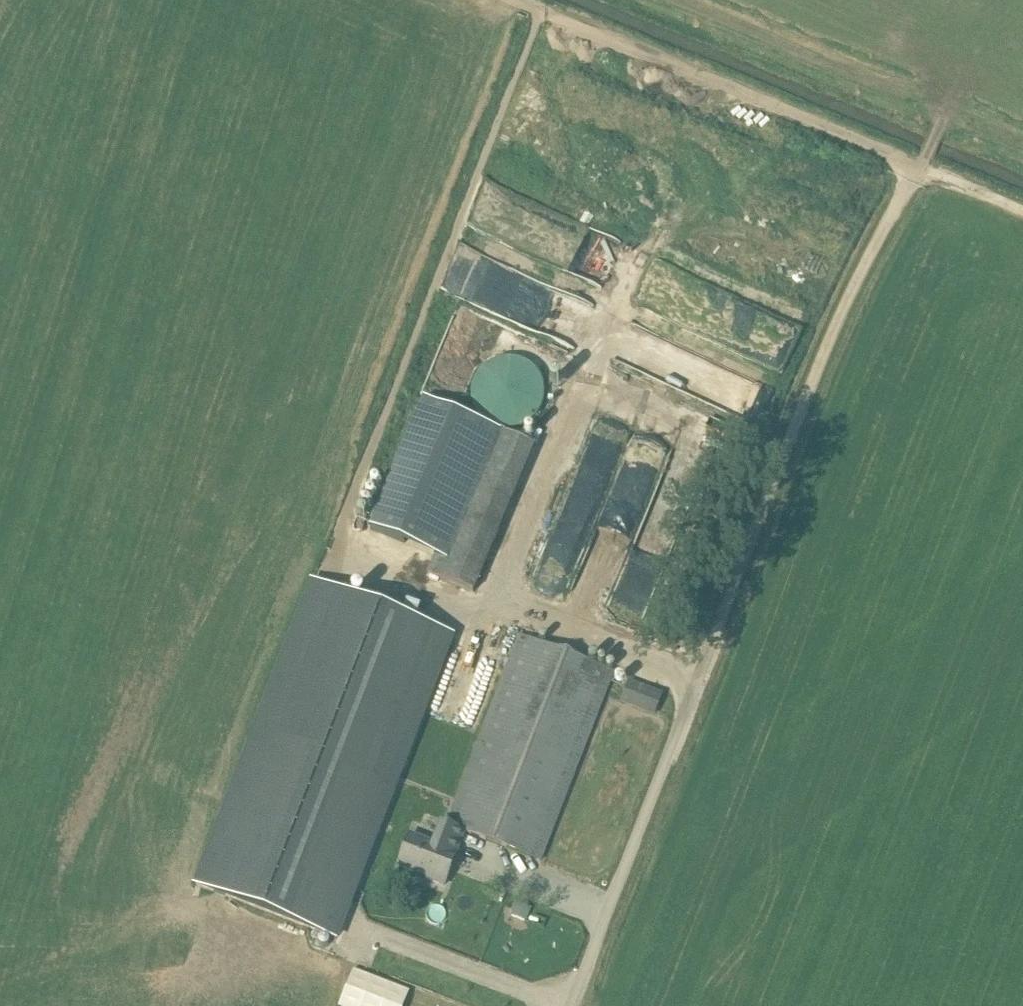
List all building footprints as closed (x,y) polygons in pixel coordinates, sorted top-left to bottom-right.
[(753,304),(660,259),(639,302),(732,346),(753,304)] [(542,403),(544,393),(542,382),(537,372),(529,364),(520,359),(509,358),(498,359),(488,364),(481,372),(476,382),(474,393),(476,403),(481,413),(488,421),(498,426),(509,428),(520,426),(529,421),(537,413),(542,403)] [(474,592),(521,481),(535,446),(425,400),(371,528),(422,549),(415,567),(474,592)] [(572,592),(609,604),(626,554),(628,554),(635,532),(601,521),(628,439),(590,427),(542,573),(575,583),(572,592)] [(624,576),(641,581),(638,591),(651,595),(660,567),(641,561),(639,567),(628,563),(624,576)] [(337,941),(454,637),(314,583),(197,887),(337,941)] [(444,885),(464,834),(540,863),(614,672),(520,636),(447,826),(443,825),(435,845),(412,836),(400,866),(425,876),(424,878),(444,885)] [(662,697),(630,684),(622,704),(654,717),(662,697)]
